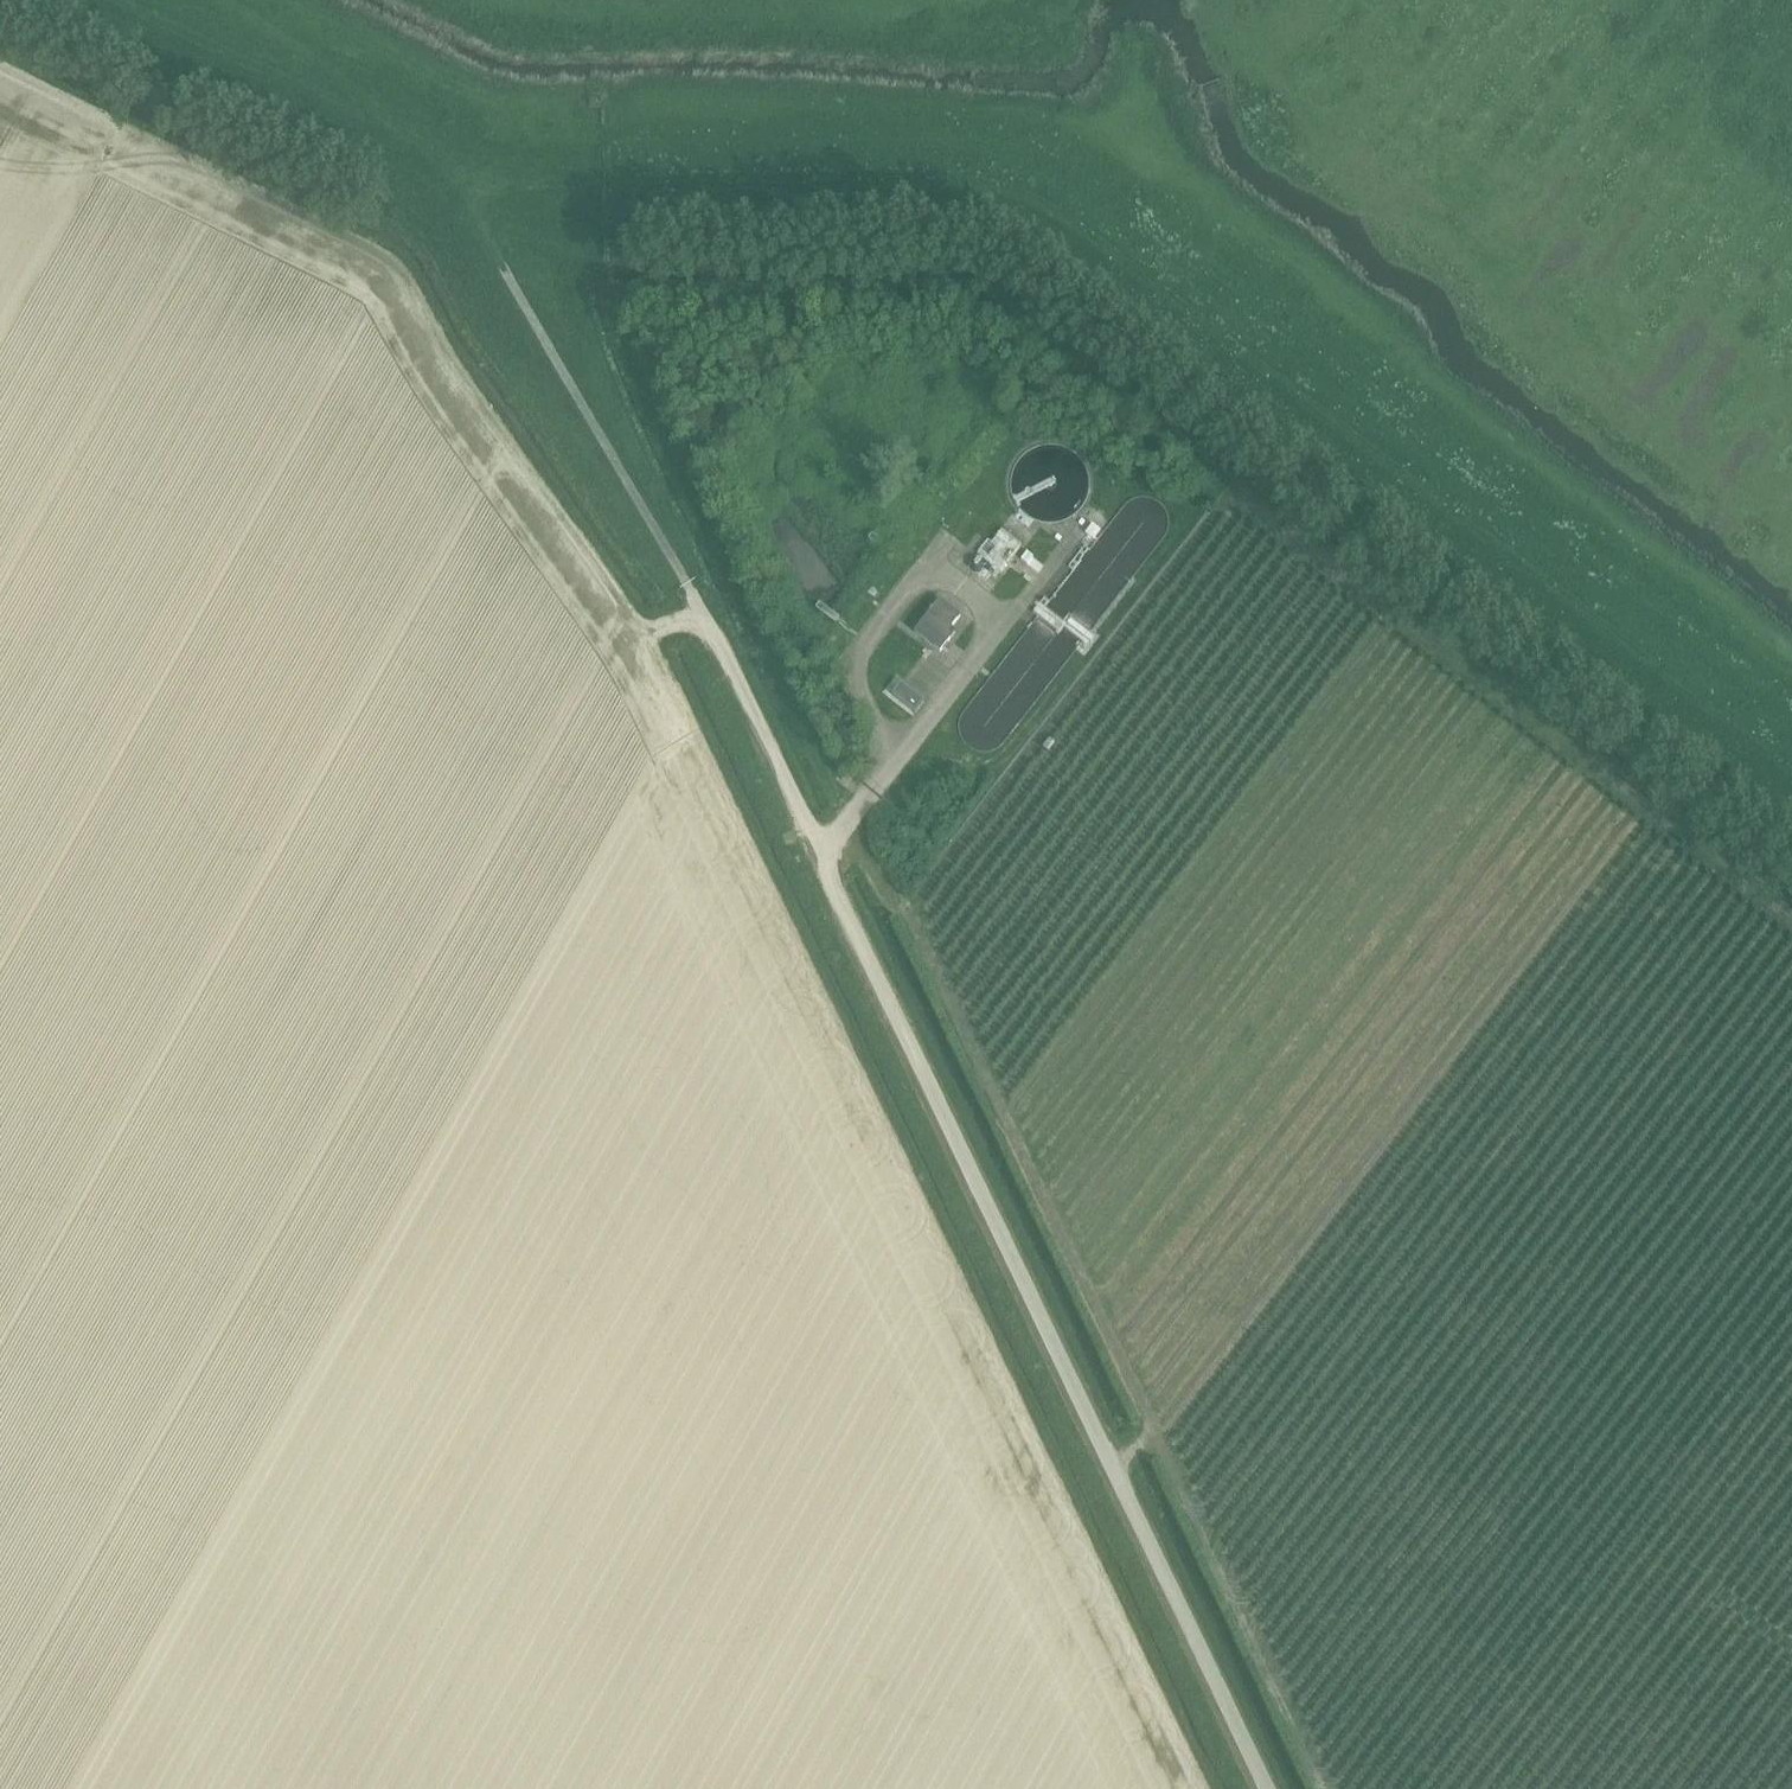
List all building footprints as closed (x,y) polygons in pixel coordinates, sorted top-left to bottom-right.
[(946,636),(961,616),(940,600),(915,633),(941,652),(950,640),(946,636)] [(923,702),(901,685),(892,698),(914,714),(923,702)]
